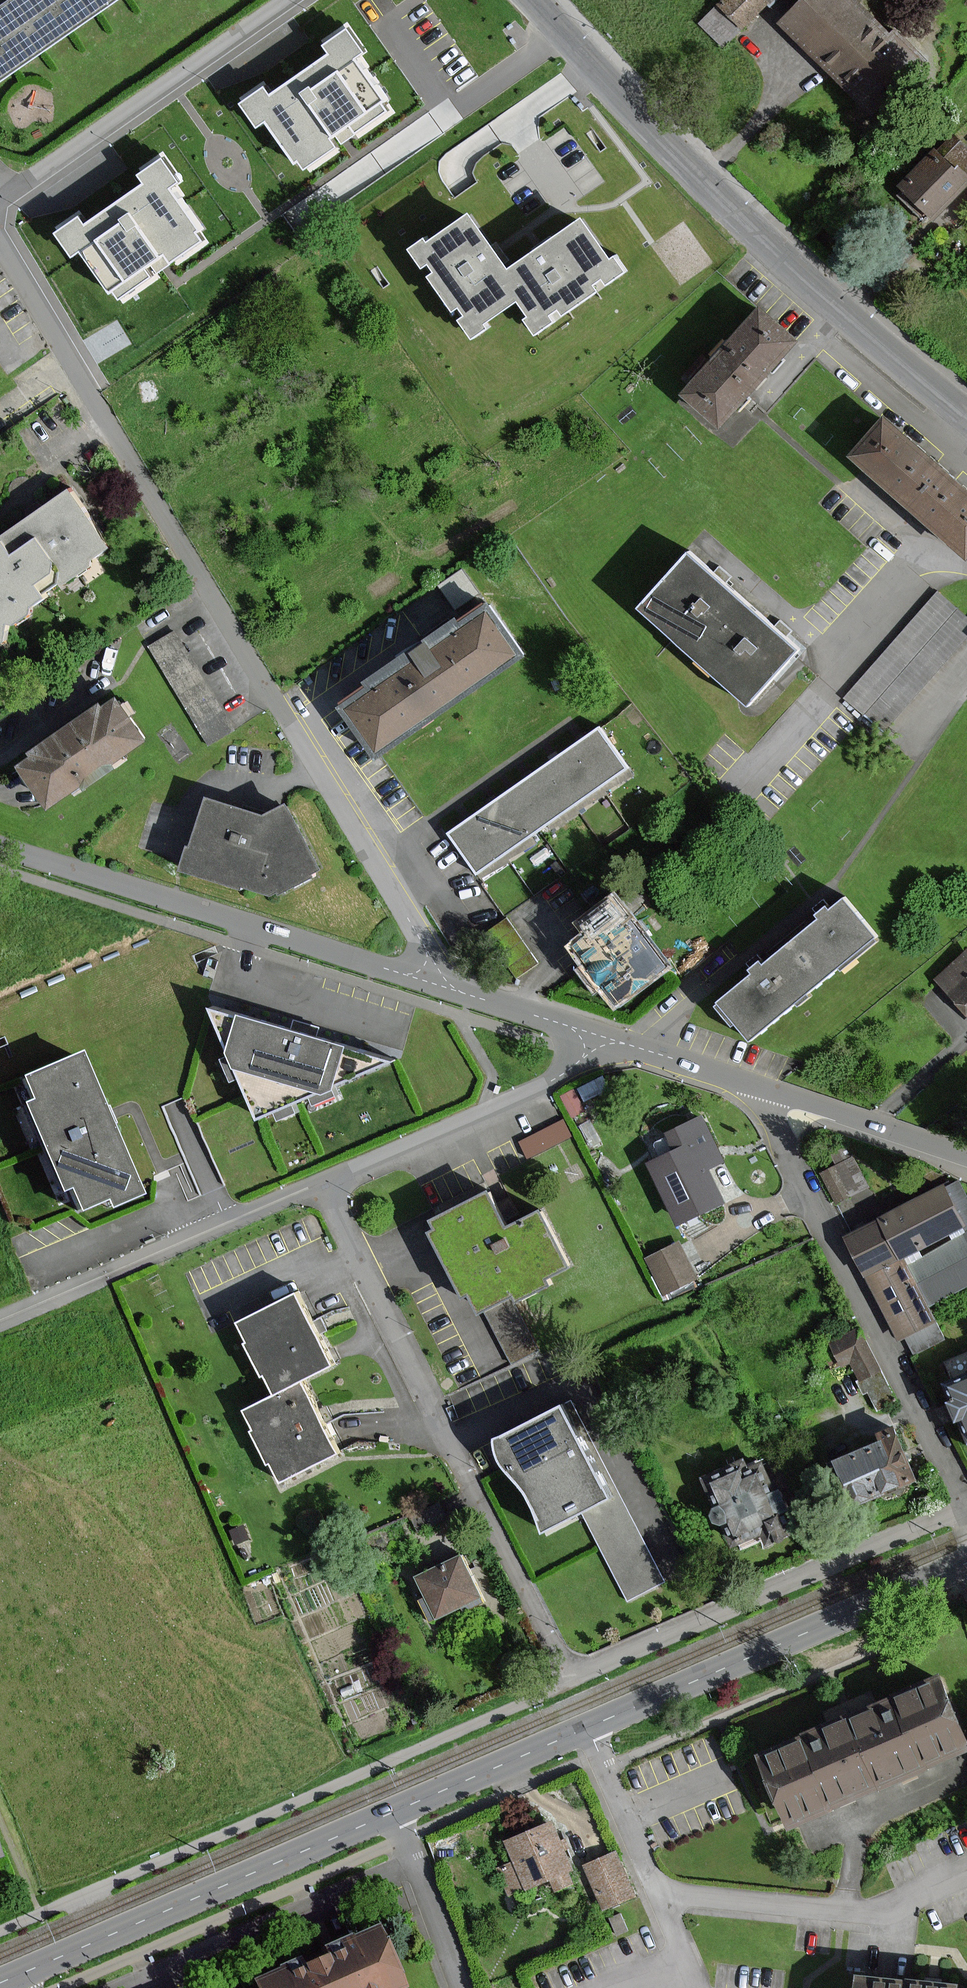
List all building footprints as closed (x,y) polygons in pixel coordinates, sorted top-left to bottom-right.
[(0,2),(0,84),(122,0),(3,0),(0,2)] [(766,0),(715,0),(697,19),(724,44),(766,0)] [(848,0),(806,0),(783,25),(872,109),(921,58),(890,28),(884,34),(848,0)] [(265,76),(226,103),(253,143),(266,134),(296,177),(396,107),(363,60),(377,51),(351,13),(310,42),(317,53),(271,85),(265,76)] [(896,195),(926,223),(966,180),(966,155),(949,138),(896,195)] [(76,215),(52,231),(70,257),(81,249),(116,301),(209,239),(177,192),(183,184),(158,152),(129,175),(133,187),(87,221),(76,215)] [(493,253),(467,215),(426,243),(423,237),(405,250),(467,342),(485,330),(480,322),(512,300),(534,333),(624,272),(612,254),(606,258),(580,220),(540,247),(505,271),(493,253)] [(681,395),(717,427),(792,343),(756,311),(681,395)] [(965,559),(966,556),(966,496),(881,420),(849,457),(965,559)] [(4,636),(4,624),(28,604),(77,573),(93,555),(104,538),(69,489),(37,511),(24,520),(0,536),(0,641),(4,636)] [(636,612),(689,658),(740,600),(687,554),(636,612)] [(847,701),(890,738),(966,648),(966,616),(939,593),(847,701)] [(742,704),(793,646),(740,600),(689,658),(742,704)] [(334,703),(368,755),(517,658),(482,606),(334,703)] [(231,729),(173,633),(151,647),(209,743),(231,729)] [(138,738),(115,704),(21,767),(45,801),(75,781),(78,785),(107,765),(104,761),(138,738)] [(468,822),(450,835),(477,871),(623,767),(597,730),(583,740),(556,759),(530,778),(494,804),(468,822)] [(176,869),(266,895),(318,871),(282,803),(259,815),(202,799),(188,847),(183,845),(176,869)] [(715,1004),(746,1042),(873,938),(842,900),(823,915),(755,971),(715,1004)] [(583,925),(591,936),(577,946),(592,967),(585,972),(596,987),(601,984),(615,1002),(660,969),(611,904),(583,925)] [(938,976),(966,1016),(966,955),(938,976)] [(209,1008),(256,1121),(397,1061),(209,1008)] [(99,1211),(129,1199),(94,1112),(72,1060),(14,1083),(23,1106),(16,1109),(51,1195),(61,1191),(71,1215),(96,1204),(99,1211)] [(699,1119),(667,1135),(674,1150),(647,1164),(677,1224),(722,1203),(705,1168),(719,1161),(699,1119)] [(570,1136),(562,1121),(521,1142),(529,1157),(570,1136)] [(848,1190),(835,1163),(821,1170),(834,1197),(848,1190)] [(951,1181),(840,1238),(895,1342),(932,1322),(925,1309),(966,1287),(966,1212),(951,1181)] [(431,1230),(425,1233),(447,1279),(456,1297),(465,1293),(475,1310),(509,1294),(514,1305),(541,1291),(535,1278),(564,1264),(539,1211),(504,1227),(487,1192),(427,1220),(431,1230)] [(673,1244),(642,1259),(660,1297),(691,1282),(673,1244)] [(256,1378),(260,1376),(269,1395),(297,1381),(329,1366),(293,1293),(234,1322),(243,1341),(238,1344),(256,1378)] [(512,1359),(537,1347),(518,1307),(493,1318),(512,1359)] [(855,1330),(822,1345),(833,1370),(848,1364),(866,1404),(885,1396),(855,1330)] [(947,1387),(952,1401),(943,1405),(951,1426),(960,1423),(965,1436),(966,1436),(966,1380),(947,1387)] [(333,1455),(297,1381),(269,1395),(237,1410),(247,1430),(244,1432),(261,1466),(265,1464),(275,1484),(333,1455)] [(615,1498),(568,1406),(490,1441),(497,1466),(510,1477),(522,1495),(539,1533),(615,1498)] [(874,1435),(878,1445),(831,1465),(850,1507),(912,1481),(890,1429),(874,1435)] [(766,1458),(705,1480),(731,1552),(792,1530),(766,1458)] [(460,1555),(415,1576),(435,1619),(480,1598),(460,1555)] [(932,1681),(896,1697),(843,1720),(807,1736),(756,1758),(774,1799),(786,1828),(797,1823),(874,1790),(963,1751),(932,1681)] [(497,1870),(508,1895),(524,1888),(525,1891),(549,1880),(555,1892),(572,1884),(567,1872),(570,1871),(550,1825),(504,1844),(513,1863),(497,1870)] [(613,1853),(585,1866),(604,1909),(633,1897),(613,1853)] [(264,1987),(397,1987),(403,1985),(379,1929),(261,1980),(264,1987)] [(857,1977),(856,1987),(956,1987),(857,1977)]
